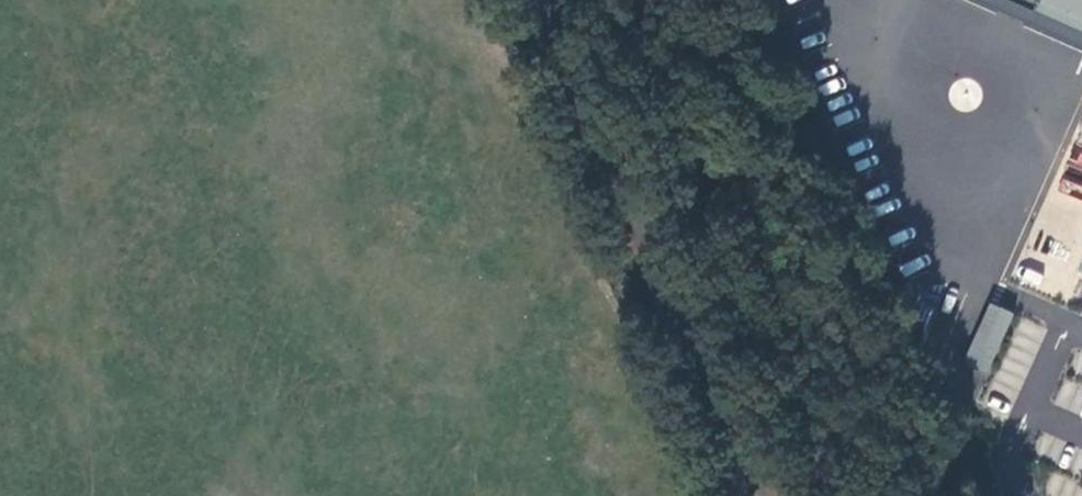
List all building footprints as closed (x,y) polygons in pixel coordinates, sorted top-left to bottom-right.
[(1081,48),(1081,0),(970,0),(1081,48)] [(989,303),(961,366),(985,377),(1013,314),(989,303)] [(1046,495),(1072,495),(1075,487),(1053,478),(1046,495)]
